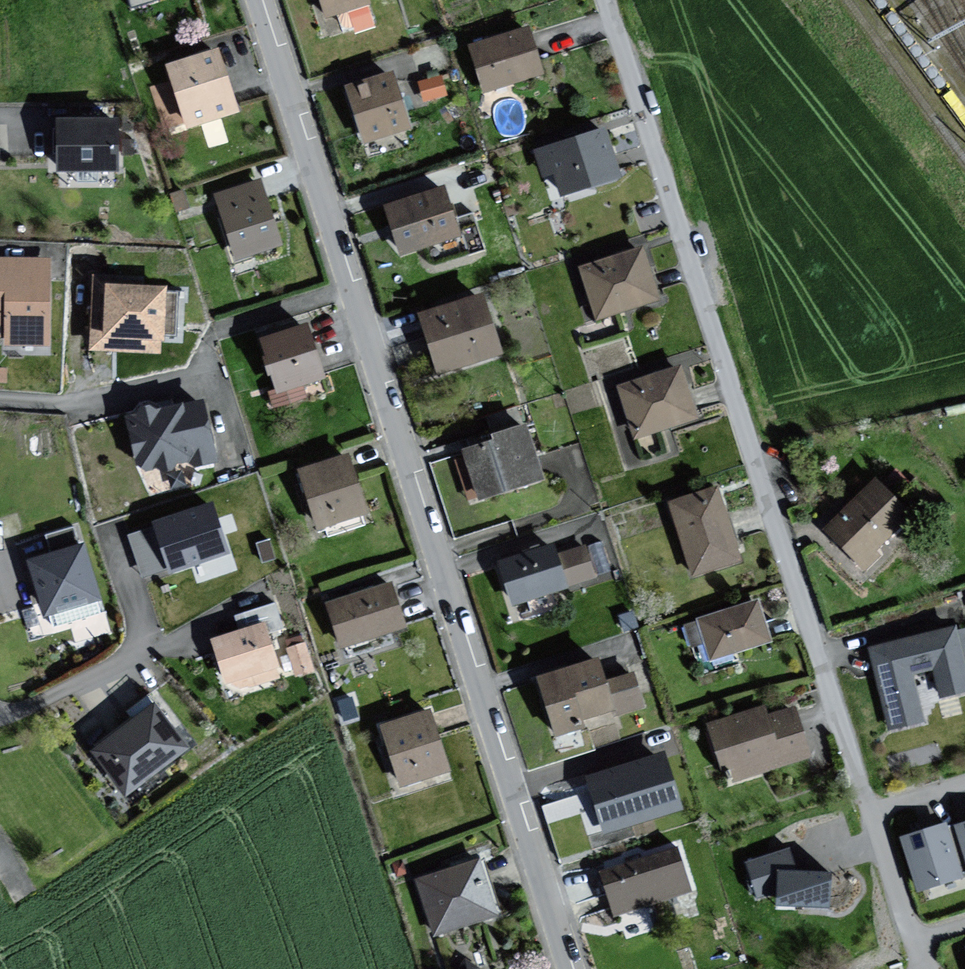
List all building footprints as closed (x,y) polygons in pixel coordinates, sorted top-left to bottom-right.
[(325,15),(369,2),(368,0),(320,0),(325,15)] [(530,24),(470,44),(485,90),(546,70),(530,24)] [(219,48),(166,65),(187,128),(240,111),(219,48)] [(393,71),(345,86),(363,144),(411,129),(393,71)] [(442,72),(417,78),(422,96),(446,90),(442,72)] [(118,119),(57,119),(56,169),(118,169),(118,119)] [(607,128),(536,149),(544,174),(558,170),(566,195),(623,178),(607,128)] [(261,178),(215,192),(237,264),(283,250),(261,178)] [(446,186),(386,206),(402,253),(462,233),(446,186)] [(645,246),(579,266),(596,321),(661,301),(645,246)] [(0,259),(0,327),(1,327),(1,347),(49,348),(52,260),(0,259)] [(163,288),(116,285),(117,276),(94,274),(90,350),(160,353),(163,288)] [(484,294),(419,312),(437,373),(501,355),(484,294)] [(307,323),(260,337),(276,388),(270,390),(274,406),(306,396),(302,382),(323,376),(307,323)] [(681,366),(619,385),(636,441),(698,421),(681,366)] [(216,459),(204,405),(182,410),(180,402),(130,413),(144,475),(216,459)] [(529,424),(492,435),(494,441),(462,451),(477,500),(546,480),(529,424)] [(351,453),(300,469),(318,528),(369,512),(351,453)] [(874,479),(826,530),(867,568),(915,517),(874,479)] [(719,486),(668,501),(691,573),(741,558),(719,486)] [(213,502),(153,523),(155,527),(131,535),(144,575),(166,568),(168,572),(230,551),(220,523),(213,502)] [(101,599),(83,541),(80,542),(75,527),(47,535),(52,552),(30,558),(47,615),(101,599)] [(553,542),(500,561),(516,607),(598,579),(587,547),(558,556),(553,542)] [(392,583),(328,604),(343,647),(407,626),(392,583)] [(760,599),(700,616),(712,658),(772,640),(760,599)] [(239,628),(209,638),(230,700),(283,682),(267,635),(287,629),(278,602),(235,616),(239,628)] [(868,649),(889,731),(926,722),(914,676),(937,670),(944,698),(964,693),(964,629),(964,625),(868,649)] [(290,662),(294,661),(296,670),(312,666),(305,635),(285,640),(290,662)] [(600,659),(540,677),(558,734),(583,726),(580,717),(619,705),(621,711),(642,705),(633,675),(608,683),(600,659)] [(187,746),(154,705),(93,753),(126,794),(187,746)] [(765,706),(708,722),(721,770),(732,766),(736,780),(810,759),(795,707),(768,715),(765,706)] [(428,710),(383,725),(402,784),(447,769),(428,710)] [(666,749),(586,774),(605,834),(685,809),(666,749)] [(956,825),(964,854),(964,822),(956,825)] [(963,876),(947,823),(903,837),(919,890),(963,876)] [(676,848),(602,871),(615,914),(689,891),(676,848)] [(792,848),(746,863),(758,899),(778,894),(778,906),(829,908),(835,872),(798,867),(792,848)] [(481,861),(415,883),(432,934),(498,912),(481,861)]
